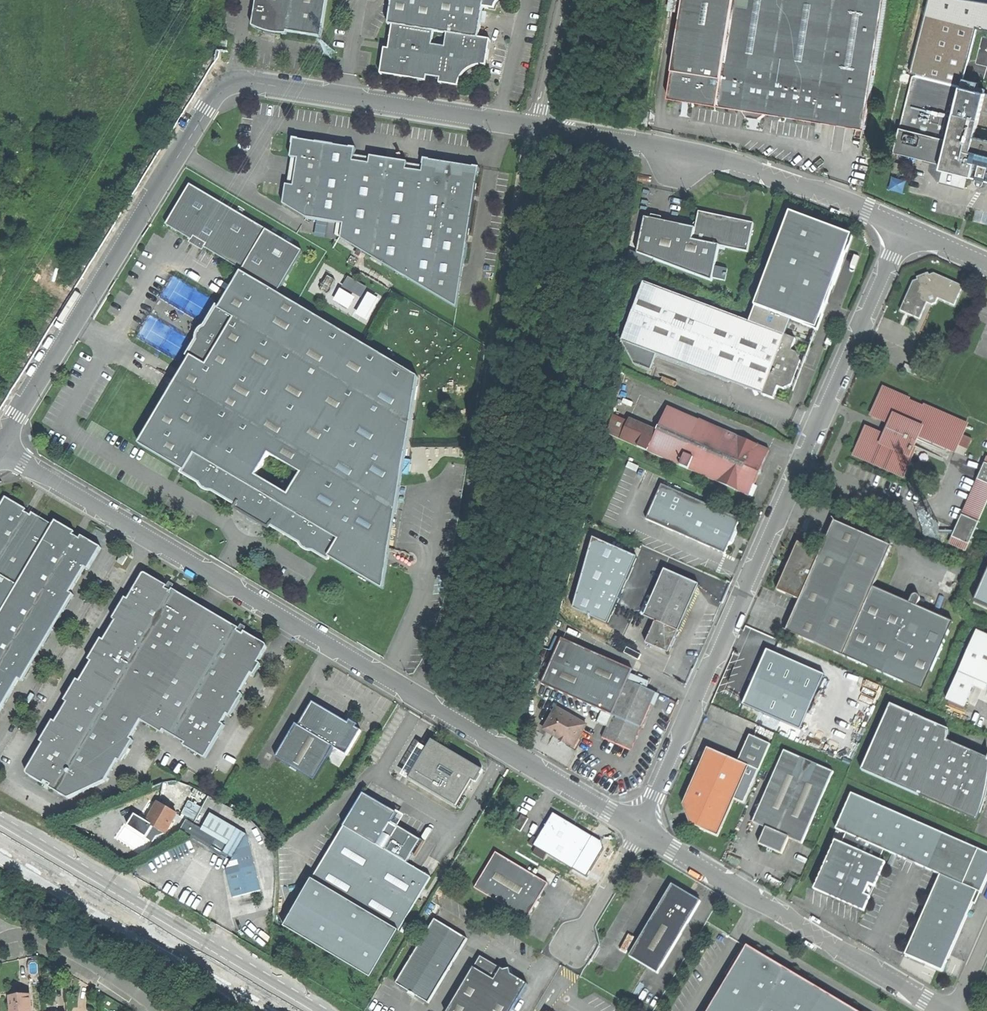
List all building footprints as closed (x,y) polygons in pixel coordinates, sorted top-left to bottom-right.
[(321,37),(327,0),(257,0),(252,25),(267,32),(274,33),(281,35),(287,34),(288,32),(321,37)] [(388,25),(393,26),(389,50),(384,49),(380,75),(426,82),(427,78),(433,78),(441,80),(440,85),(460,88),(461,81),(464,74),(471,69),(480,67),(486,67),(490,41),(479,39),(482,21),(484,9),(497,11),(498,5),(501,2),(505,0),(392,0),(388,25)] [(718,107),(734,0),(685,0),(669,99),(682,101),(683,97),(690,98),(689,102),(718,107)] [(718,107),(743,111),(750,115),(750,118),(761,119),(766,115),(785,118),(823,124),(824,119),(868,126),(887,0),(734,0),(718,107)] [(911,76),(972,91),(974,82),(962,80),(975,27),(986,30),(986,3),(962,0),(928,0),(911,76)] [(892,153),(941,165),(940,171),(957,175),(976,179),(986,182),(986,95),(985,94),(972,91),(911,76),(892,153)] [(972,91),(985,94),(986,87),(986,81),(975,78),(974,82),(972,91)] [(867,131),(868,126),(824,119),(823,124),(864,130),(867,131)] [(349,149),(299,141),(299,139),(292,138),(291,144),(292,145),(290,158),(297,160),(293,186),(285,185),(282,204),(306,219),(343,224),(349,197),(471,216),(477,174),(479,174),(480,168),(474,167),(474,168),(430,161),(430,160),(423,159),(422,166),(424,166),(423,173),(414,171),(407,170),(408,163),(370,157),(369,164),(361,163),(353,162),(354,155),(356,155),(357,148),(354,147),(350,147),(349,149)] [(240,273),(276,295),(302,250),(190,185),(167,225),(242,269),(240,273)] [(343,224),(341,240),(363,253),(456,308),(464,259),(466,259),(468,244),(466,244),(471,216),(349,197),(343,224)] [(637,254),(712,282),(719,246),(747,252),(754,224),(724,217),(698,212),(695,229),(645,218),(637,254)] [(789,213),(749,321),(784,335),(790,320),(816,329),(831,289),(851,236),(789,213)] [(900,311),(918,319),(926,303),(930,305),(936,303),(938,299),(954,306),(963,287),(935,274),(931,275),(930,272),(917,276),(918,280),(913,281),(907,294),(900,311)] [(390,485),(400,487),(417,377),(276,295),(240,273),(220,308),(217,307),(205,327),(200,329),(197,334),(198,338),(189,355),(190,356),(139,444),(184,471),(183,473),(200,483),(201,487),(206,490),(209,489),(226,499),(228,495),(233,497),(239,501),(235,509),(238,511),(239,510),(243,512),(243,511),(247,514),(249,517),(258,522),(262,522),(266,524),(265,526),(268,528),(273,521),(285,528),(282,532),(301,543),(302,547),(306,550),(310,549),(327,559),(328,557),(382,589),(389,548),(379,547),(385,512),(390,485)] [(361,297),(367,288),(349,276),(343,286),(361,297)] [(749,321),(643,282),(620,342),(656,355),(729,382),(738,376),(742,387),(748,389),(757,384),(761,394),(773,399),(778,387),(783,389),(792,386),(795,378),(792,377),(790,371),(795,368),(798,369),(801,361),(797,353),(792,351),(796,339),(784,335),(749,321)] [(334,301),(350,308),(355,296),(339,289),(334,301)] [(368,293),(356,313),(367,319),(379,299),(368,293)] [(650,371),(656,355),(620,342),(633,364),(650,371)] [(729,382),(742,387),(738,376),(729,382)] [(748,389),(761,394),(757,384),(748,389)] [(909,399),(884,388),(872,416),(892,425),(890,431),(887,437),(867,428),(855,455),(903,477),(915,449),(913,449),(919,437),(955,453),(958,446),(963,436),(967,425),(925,406),(924,408),(908,401),(909,399)] [(650,453),(750,496),(759,473),(770,449),(699,419),(698,421),(669,408),(657,436),(650,453)] [(621,440),(650,453),(657,436),(628,424),(621,440)] [(972,440),(963,436),(958,446),(967,451),(972,440)] [(965,551),(986,501),(986,463),(951,545),(965,551)] [(395,514),(400,487),(390,485),(385,512),(395,514)] [(653,524),(724,553),(728,543),(732,542),(734,537),(736,532),(735,528),(739,518),(668,489),(653,524)] [(18,679),(22,682),(32,664),(29,662),(39,645),(42,647),(53,629),(50,627),(60,610),(62,612),(73,594),(70,593),(85,568),(87,570),(101,547),(82,536),(80,539),(73,535),(75,532),(55,520),(52,524),(44,519),(32,512),(30,515),(25,512),(27,509),(5,497),(0,506),(0,710),(18,679)] [(389,548),(395,514),(385,512),(379,547),(389,548)] [(786,630),(843,655),(874,586),(891,545),(834,520),(820,550),(798,541),(787,564),(777,589),(799,599),(786,630)] [(974,598),(986,604),(986,568),(974,598)] [(647,642),(670,653),(685,618),(700,586),(666,571),(644,620),(655,624),(647,642)] [(43,743),(26,772),(43,783),(45,780),(52,784),(50,787),(68,798),(106,779),(117,760),(120,761),(133,741),(130,738),(142,721),(205,615),(195,608),(197,604),(185,597),(173,589),(171,593),(166,590),(168,587),(145,573),(128,599),(126,598),(113,619),(116,621),(104,640),(101,639),(88,660),(92,662),(80,680),(78,679),(64,700),(67,702),(55,722),(53,721),(40,741),(43,743)] [(874,586),(843,655),(923,690),(953,621),(918,605),(909,601),(874,586)] [(913,593),(909,601),(918,605),(922,597),(921,594),(916,592),(913,593)] [(53,629),(62,612),(60,610),(50,627),(53,629)] [(212,619),(205,615),(142,721),(162,733),(164,730),(185,742),(183,745),(205,758),(224,725),(221,723),(226,714),(230,716),(242,694),(240,693),(251,674),(254,676),(260,664),(258,663),(268,646),(244,632),(243,635),(238,632),(239,629),(215,615),(212,619)] [(974,687),(971,686),(974,679),(986,649),(986,635),(978,631),(948,699),(949,699),(965,706),(974,687)] [(580,700),(596,707),(615,664),(632,672),(633,669),(563,638),(543,684),(580,700)] [(32,664),(42,647),(39,645),(29,662),(32,664)] [(759,711),(802,729),(826,674),(768,649),(757,673),(754,680),(744,704),(759,711)] [(974,679),(986,685),(986,649),(974,679)] [(599,723),(608,727),(628,681),(632,672),(615,664),(596,707),(604,710),(599,723)] [(639,671),(633,669),(632,672),(628,681),(634,683),(639,671)] [(986,687),(986,685),(974,679),(971,686),(974,687),(982,690),(985,692),(986,687)] [(603,739),(631,751),(644,723),(657,693),(634,683),(628,681),(608,727),(603,739)] [(276,758),(315,781),(334,749),(347,757),(362,732),(356,729),(358,726),(350,722),(347,727),(342,724),(344,722),(329,713),(313,703),(299,727),(296,725),(276,758)] [(863,772),(923,798),(924,795),(975,818),(974,820),(977,822),(984,805),(986,798),(986,794),(984,793),(986,787),(982,785),(986,774),(985,773),(986,769),(986,758),(948,741),(949,736),(949,731),(892,706),(863,772)] [(545,730),(575,746),(587,725),(556,709),(545,730)] [(750,735),(739,761),(749,765),(735,799),(745,803),(771,744),(752,736),(750,735)] [(474,781),(481,768),(428,739),(424,747),(417,743),(399,775),(455,805),(470,779),(474,781)] [(739,761),(709,748),(700,768),(697,775),(685,803),(692,824),(719,836),(735,799),(749,765),(739,761)] [(790,838),(803,843),(835,773),(784,750),(774,773),(777,781),(769,785),(773,793),(763,797),(767,805),(759,809),(753,822),(768,828),(761,844),(769,847),(768,849),(771,851),(774,852),(775,850),(784,853),(790,838)] [(364,793),(313,879),(400,930),(431,877),(429,876),(408,863),(422,840),(410,833),(399,827),(391,841),(386,850),(378,845),(385,833),(391,823),(393,819),(390,808),(364,793)] [(891,853),(929,870),(946,834),(853,793),(837,829),(847,834),(842,843),(838,842),(817,889),(864,910),(870,897),(867,895),(868,893),(870,888),(871,885),(875,887),(886,863),(882,861),(886,851),(891,853)] [(182,814),(196,820),(202,806),(188,800),(182,814)] [(157,829),(166,834),(177,815),(159,804),(148,823),(157,829)] [(549,853),(575,868),(594,836),(574,825),(554,813),(549,822),(546,827),(539,839),(535,845),(539,847),(549,853)] [(234,898),(262,891),(248,837),(212,815),(202,830),(188,821),(182,832),(213,851),(215,848),(235,860),(227,871),(234,898)] [(522,831),(529,818),(523,815),(515,827),(522,831)] [(399,827),(391,823),(385,833),(391,841),(399,827)] [(946,834),(929,870),(942,876),(906,955),(936,968),(944,972),(979,891),(982,893),(986,881),(986,853),(946,834)] [(535,847),(535,845),(539,839),(535,837),(530,844),(535,847)] [(864,912),(864,910),(817,889),(838,842),(837,841),(815,890),(839,901),(864,912)] [(546,859),(549,853),(539,847),(535,853),(546,859)] [(476,887),(528,918),(538,902),(549,883),(496,852),(476,887)] [(888,863),(886,863),(875,887),(877,888),(888,863)] [(784,887),(791,891),(798,881),(791,877),(784,887)] [(372,977),(400,930),(313,879),(285,926),(372,977)] [(629,956),(659,973),(701,902),(687,893),(671,884),(629,956)] [(872,898),(870,897),(864,910),(867,911),(872,898)] [(428,1001),(431,1003),(469,938),(454,930),(436,919),(398,983),(399,984),(410,990),(417,994),(428,1001)] [(829,992),(748,943),(707,1010),(861,1010),(829,992)] [(529,984),(512,974),(505,978),(506,970),(482,956),(451,1010),(452,1010),(513,1010),(529,984)] [(409,992),(410,990),(399,984),(397,986),(409,992)] [(32,994),(12,996),(13,1006),(13,1010),(33,1010),(32,994)] [(427,1003),(428,1001),(417,994),(416,996),(427,1003)]
